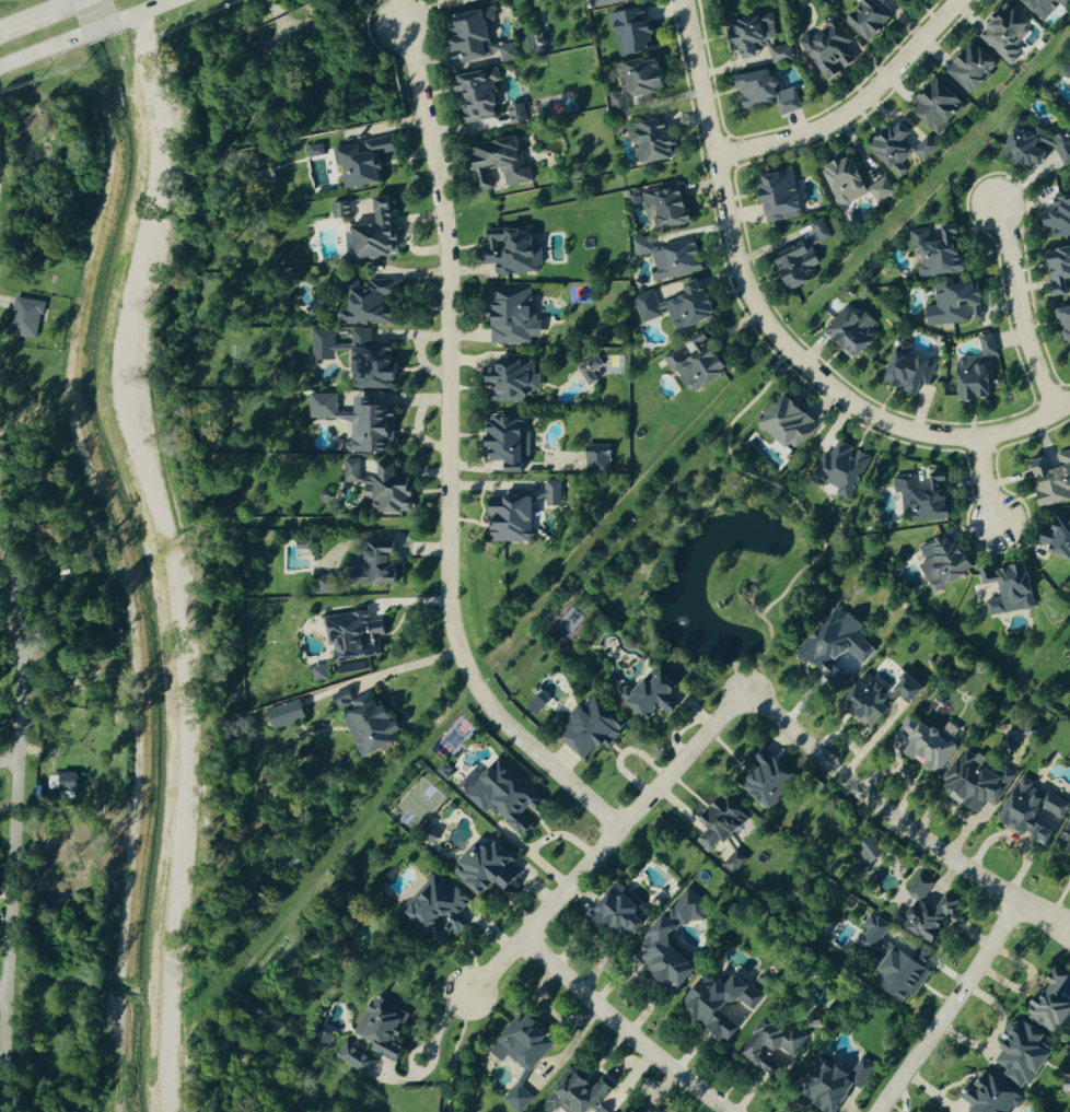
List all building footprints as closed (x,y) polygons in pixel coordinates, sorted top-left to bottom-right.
[(643,0),(600,0),(601,8),(643,2),(643,0)] [(887,18),(868,0),(860,0),(840,21),(864,43),(887,18)] [(1039,22),(1059,0),(1015,0),(1039,22)] [(614,14),(622,57),(659,50),(652,8),(614,14)] [(978,34),(1004,66),(1020,52),(1011,41),(1026,29),(1010,9),(1004,14),(1000,8),(980,24),(984,30),(978,34)] [(491,56),(489,41),(494,40),(489,9),(461,14),(466,37),(451,39),(454,52),(468,50),(470,60),(491,56)] [(822,83),(839,73),(837,69),(858,56),(834,16),(823,22),(824,26),(797,42),(822,83)] [(768,52),(770,64),(791,61),(788,46),(776,48),(770,17),(725,25),(731,58),(768,52)] [(944,69),(965,96),(978,86),(972,78),(988,66),(970,42),(947,60),(950,65),(944,69)] [(502,45),(504,62),(519,60),(517,43),(502,45)] [(621,65),(623,75),(632,74),(636,96),(672,89),(665,56),(621,65)] [(1056,71),(1063,81),(1069,76),(1069,61),(1056,71)] [(458,76),(461,92),(470,91),(472,106),(464,107),(467,123),(503,116),(496,82),(503,81),(501,68),(458,76)] [(772,105),(769,78),(763,78),(762,71),(729,75),(731,97),(736,96),(738,109),(772,105)] [(933,135),(960,106),(930,78),(912,98),(916,102),(907,112),(933,135)] [(779,115),(799,109),(791,88),(772,94),(779,115)] [(630,110),(627,92),(612,94),(615,112),(630,110)] [(530,120),(527,103),(511,106),(515,123),(530,120)] [(1021,170),(1025,163),(1032,167),(1041,152),(1066,167),(1069,161),(1069,149),(1065,146),(1068,141),(1053,132),(1047,140),(1039,135),(1041,132),(1016,117),(994,154),(1021,170)] [(679,159),(674,118),(650,121),(650,122),(629,125),(632,142),(639,141),(641,163),(679,159)] [(937,145),(913,129),(912,131),(894,119),(885,133),(877,127),(861,151),(901,178),(907,169),(900,165),(908,153),(924,163),(937,145)] [(336,147),(339,166),(344,166),(347,189),(387,183),(384,162),(394,161),(393,152),(400,151),(398,135),(366,140),(366,142),(336,147)] [(509,186),(536,181),(533,167),(528,168),(522,136),(475,145),(483,190),(492,189),(488,168),(505,165),(509,186)] [(322,144),(324,154),(310,157),(307,147),(322,144)] [(839,208),(867,192),(846,155),(833,163),(831,160),(816,168),(839,208)] [(798,218),(790,173),(774,175),(774,173),(755,176),(757,188),(753,188),(760,224),(798,218)] [(894,193),(883,176),(865,188),(876,205),(894,193)] [(644,193),(651,221),(655,220),(657,230),(696,220),(687,182),(644,193)] [(401,256),(397,196),(379,198),(381,224),(358,226),(361,258),(401,256)] [(1069,236),(1069,197),(1058,199),(1057,197),(1049,198),(1051,211),(1034,214),(1037,231),(1046,230),(1048,239),(1069,236)] [(351,216),(333,219),(332,202),(349,201),(351,216)] [(830,239),(823,218),(809,223),(815,244),(830,239)] [(918,278),(957,271),(952,238),(953,238),(951,225),(908,233),(912,256),(914,256),(918,278)] [(543,272),(542,234),(526,235),(526,228),(488,229),(489,264),(499,263),(499,274),(543,272)] [(638,256),(656,252),(653,236),(635,239),(638,256)] [(815,278),(811,268),(817,265),(809,247),(816,244),(814,238),(767,258),(781,292),(815,278)] [(655,281),(707,270),(700,239),(654,248),(658,267),(653,268),(655,281)] [(1041,250),(1045,297),(1067,295),(1066,287),(1069,287),(1069,248),(1041,250)] [(396,324),(396,307),(387,307),(387,294),(400,294),(400,279),(368,280),(368,287),(355,287),(356,311),(342,311),(343,325),(396,324)] [(692,295),(669,301),(676,330),(721,318),(713,288),(706,290),(703,279),(689,283),(692,295)] [(923,328),(966,322),(964,310),(978,308),(974,281),(930,286),(933,306),(920,308),(923,328)] [(493,344),(534,344),(534,336),(546,336),(546,321),(536,321),(536,288),(494,288),(493,344)] [(663,317),(654,290),(636,295),(644,323),(663,317)] [(46,302),(17,296),(9,333),(38,339),(46,302)] [(1050,309),(1054,327),(1058,326),(1061,343),(1069,341),(1069,305),(1050,309)] [(862,314),(854,320),(844,308),(819,329),(846,361),(878,334),(862,314)] [(357,373),(374,374),(374,388),(401,389),(402,362),(395,362),(396,343),(373,342),(374,329),(355,328),(355,346),(358,346),(357,373)] [(315,329),(315,360),(336,360),(336,348),(337,348),(337,329),(315,329)] [(693,393),(732,371),(710,330),(696,338),(704,351),(685,362),(678,350),(666,356),(675,372),(680,369),(693,393)] [(978,356),(950,359),(954,401),(991,397),(986,356),(994,355),(992,335),(976,337),(978,356)] [(879,383),(919,398),(932,363),(892,348),(879,383)] [(589,386),(577,367),(596,355),(603,365),(592,372),(597,381),(589,386)] [(532,401),(532,391),(544,391),(544,374),(535,374),(535,360),(503,360),(503,369),(491,369),(491,401),(532,401)] [(784,443),(793,451),(815,427),(779,393),(750,424),(778,450),(784,443)] [(312,420),(355,419),(355,441),(348,441),(349,452),(392,452),(392,441),(398,441),(397,395),(358,396),(358,414),(341,414),(340,394),(312,394),(312,420)] [(511,460),(511,472),(528,472),(528,456),(531,456),(531,416),(493,416),(493,461),(511,460)] [(870,458),(835,441),(828,457),(821,454),(809,478),(834,491),(832,496),(848,503),(870,458)] [(609,444),(609,471),(585,471),(586,444),(609,444)] [(1054,453),(1057,467),(1042,470),(1040,458),(1023,461),(1032,507),(1069,500),(1069,450),(1054,453)] [(362,458),(346,459),(347,482),(363,482),(362,458)] [(378,513),(419,512),(418,477),(401,478),(400,462),(384,463),(384,477),(377,477),(378,513)] [(890,476),(891,494),(898,493),(900,513),(906,512),(907,522),(945,519),(942,473),(927,474),(927,469),(911,470),(912,475),(890,476)] [(563,506),(563,481),(548,481),(548,506),(563,506)] [(378,482),(366,482),(366,483),(369,483),(370,499),(378,499),(378,482)] [(497,542),(537,542),(538,492),(509,492),(509,497),(493,497),(493,516),(497,516),(497,542)] [(1069,563),(1069,519),(1051,512),(1042,539),(1044,540),(1040,552),(1069,563)] [(39,538),(50,537),(50,550),(64,549),(64,543),(72,543),(71,523),(38,524),(39,538)] [(916,565),(929,592),(969,572),(959,552),(952,555),(941,534),(915,548),(923,562),(916,565)] [(372,541),(372,555),(363,555),(363,584),(394,584),(394,578),(404,578),(404,541),(372,541)] [(986,618),(1032,607),(1022,562),(974,573),(976,586),(991,583),(995,599),(982,602),(986,618)] [(341,594),(341,574),(319,575),(319,594),(341,594)] [(792,656),(835,691),(845,679),(828,664),(840,649),(860,665),(872,649),(852,633),(857,627),(832,607),(792,656)] [(386,656),(383,635),(390,635),(388,620),(374,622),(372,611),(328,616),(332,645),(340,644),(343,662),(386,656)] [(315,667),(317,682),(331,679),(329,665),(315,667)] [(638,694),(623,683),(615,693),(655,721),(665,707),(677,715),(693,694),(657,668),(638,694)] [(885,691),(863,672),(835,704),(865,731),(893,698),(904,707),(917,691),(899,675),(885,691)] [(362,758),(408,742),(394,701),(387,703),(382,689),(356,698),(353,689),(336,695),(342,714),(347,712),(362,758)] [(559,737),(586,760),(598,746),(605,753),(629,725),(595,695),(559,737)] [(280,730),(311,719),(304,699),(273,710),(280,730)] [(934,778),(955,748),(907,715),(887,745),(934,778)] [(772,811),(786,796),(778,788),(790,775),(763,750),(755,759),(762,766),(744,785),(772,811)] [(996,809),(1012,774),(960,750),(940,794),(967,806),(963,815),(975,821),(983,804),(996,809)] [(524,839),(535,826),(523,815),(532,805),(539,811),(549,799),(500,759),(471,794),(524,839)] [(80,772),(63,773),(64,792),(80,791),(80,772)] [(1066,804),(1030,786),(1031,783),(1016,775),(993,824),(1040,847),(1046,836),(1050,838),(1066,804)] [(752,819),(733,799),(727,805),(723,800),(703,818),(713,830),(701,841),(714,854),(752,819)] [(439,843),(447,828),(433,821),(425,835),(439,843)] [(488,897),(498,883),(511,892),(530,866),(485,835),(457,875),(488,897)] [(738,875),(749,860),(737,851),(725,866),(738,875)] [(405,912),(416,918),(423,924),(436,931),(449,928),(462,935),(470,926),(462,919),(472,899),(459,887),(445,880),(438,873),(408,906),(405,912)] [(929,945),(952,900),(934,891),(937,886),(915,875),(904,895),(911,899),(896,929),(929,945)] [(591,917),(602,929),(612,919),(624,932),(629,927),(638,936),(651,924),(641,913),(644,910),(622,887),(591,917)] [(702,967),(673,945),(694,919),(701,924),(714,907),(689,887),(646,944),(651,947),(642,959),(684,991),(702,967)] [(872,951),(886,923),(867,914),(860,929),(863,930),(856,943),(872,951)] [(928,968),(911,956),(909,959),(888,945),(870,971),(879,977),(871,988),(900,1009),(928,968)] [(1063,1000),(1055,990),(1065,982),(1052,967),(1036,980),(1042,988),(1018,1007),(1035,1028),(1039,1024),(1050,1038),(1069,1022),(1069,995),(1063,1000)] [(756,1010),(772,984),(761,977),(755,986),(740,976),(733,986),(723,980),(720,984),(709,977),(688,1010),(736,1041),(745,1027),(728,1016),(739,1000),(756,1010)] [(357,1034),(380,1045),(377,1051),(403,1063),(411,1047),(400,1041),(413,1014),(386,1001),(382,1011),(371,1005),(357,1034)] [(532,1073),(561,1042),(528,1011),(492,1050),(505,1062),(512,1055),(532,1073)] [(738,1058),(776,1080),(782,1070),(773,1064),(779,1053),(792,1060),(804,1039),(771,1019),(761,1035),(754,1031),(738,1058)] [(1044,1055),(1031,1047),(1038,1035),(1012,1020),(994,1051),(997,1053),(989,1067),(1024,1088),(1044,1055)] [(322,1030),(333,1035),(328,1045),(317,1040),(322,1030)] [(376,1061),(367,1076),(336,1056),(346,1041),(376,1061)] [(848,1058),(845,1065),(814,1054),(796,1104),(818,1111),(836,1111),(845,1087),(856,1091),(866,1065),(848,1058)] [(604,1106),(618,1089),(606,1079),(598,1087),(574,1067),(560,1082),(564,1085),(545,1108),(550,1111),(557,1111),(562,1107),(567,1111),(611,1111),(604,1106)] [(979,1070),(957,1099),(967,1107),(963,1111),(1007,1111),(1017,1099),(979,1070)] [(536,1098),(521,1084),(506,1101),(519,1111),(524,1111),(536,1098)]
